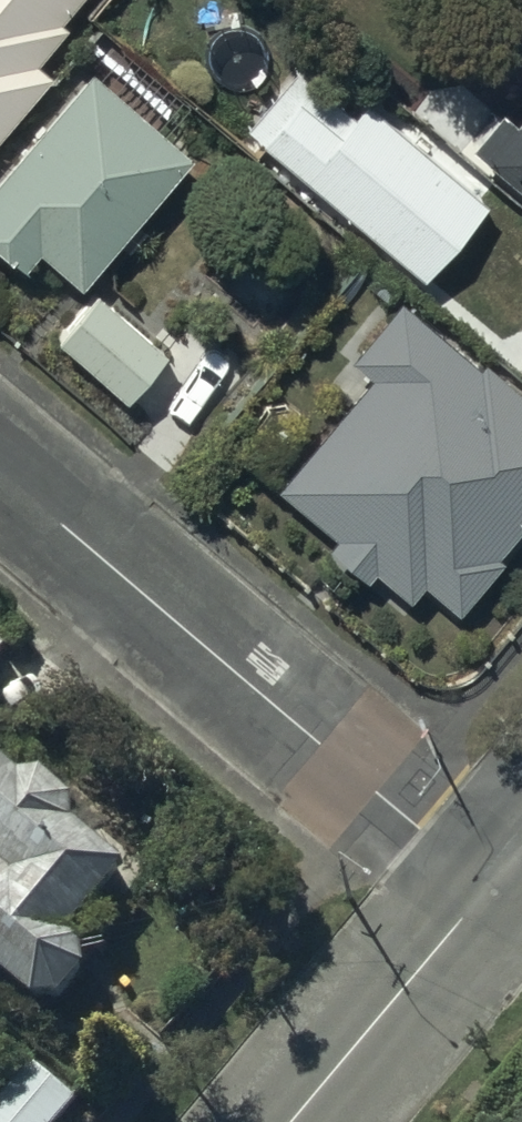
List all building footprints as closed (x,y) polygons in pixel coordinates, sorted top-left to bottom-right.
[(47,81),(34,71),(62,38),(54,31),(80,0),(0,0),(0,136),(47,81)] [(298,71),(243,137),(422,287),(490,205),(366,102),(354,117),(298,71)] [(89,79),(0,183),(0,269),(1,270),(4,266),(21,280),(36,262),(71,293),(184,160),(89,79)] [(466,158),(521,207),(521,112),(507,129),(499,122),(466,158)] [(96,300),(53,349),(119,407),(162,357),(96,300)] [(350,370),(367,385),(276,492),(335,542),(324,555),(363,589),(371,579),(407,609),(422,591),(455,619),(498,568),(495,565),(521,534),(521,407),(482,373),(478,379),(400,312),(350,370)] [(29,1025),(32,1025),(34,1026),(37,1026),(40,1026),(43,1025),(46,1025),(48,1024),(51,1024),(54,1023),(56,1022),(59,1020),(61,1019),(64,1017),(66,1015),(68,1014),(70,1012),(72,1009),(73,1007),(75,1005),(76,1002),(77,1000),(78,997),(79,994),(80,992),(80,989),(81,986),(81,983),(81,980),(81,977),(80,975),(79,972),(79,969),(78,967),(76,964),(75,962),(128,897),(72,850),(73,848),(73,845),(74,843),(74,840),(74,838),(74,835),(74,833),(74,830),(73,828),(73,825),(72,823),(71,820),(70,818),(68,816),(67,814),(65,812),(64,810),(62,808),(60,806),(58,805),(56,803),(54,802),(52,801),(49,800),(47,799),(44,798),(42,797),(39,797),(37,797),(34,797),(32,797),(29,797),(27,797),(24,798),(22,799),(0,780),(0,1001),(29,1025)] [(0,1112),(0,1121),(64,1121),(73,1110),(29,1075),(0,1112)]
